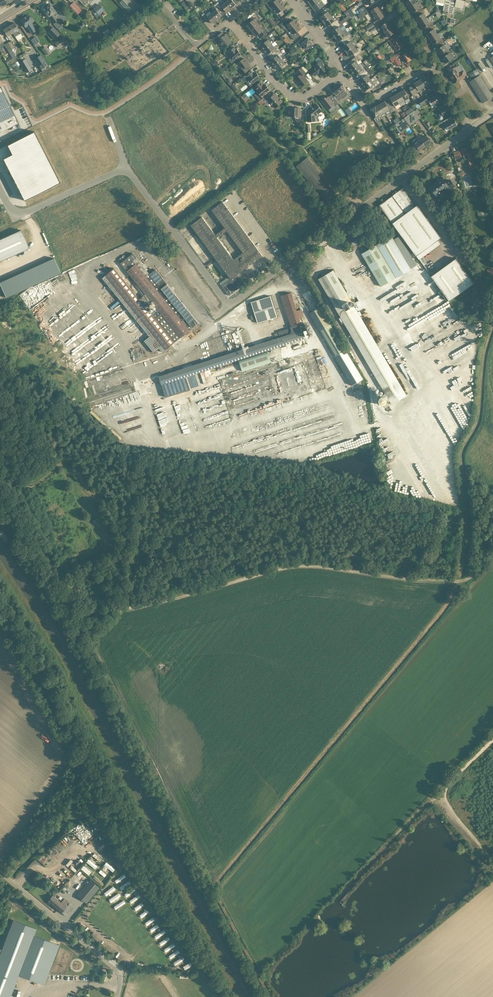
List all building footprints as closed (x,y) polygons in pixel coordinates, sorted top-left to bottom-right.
[(120,2),(130,15),(137,8),(130,0),(122,0),(120,2)] [(226,2),(231,8),(236,4),(233,0),(224,0),(226,2)] [(312,7),(316,12),(325,5),(322,0),(321,0),(312,7)] [(436,1),(437,2),(444,3),(444,6),(443,10),(444,11),(448,12),(451,0),(450,0),(436,0),(436,1)] [(448,13),(453,14),(455,7),(463,9),(464,5),(469,6),(469,3),(465,2),(465,1),(463,0),(456,0),(456,2),(451,1),(451,0),(448,12),(448,13)] [(82,11),(77,6),(74,2),(70,6),(78,14),(82,11)] [(218,2),(216,4),(221,9),(223,7),(226,12),(231,8),(226,2),(222,5),(221,6),(218,2)] [(278,11),(274,14),(278,19),(279,19),(285,14),(282,10),(285,8),(283,5),(285,4),(283,2),(276,8),(278,11)] [(417,2),(408,8),(411,12),(412,11),(413,13),(416,11),(417,13),(423,9),(422,7),(420,8),(417,2)] [(61,25),(53,13),(56,12),(50,4),(49,4),(46,6),(46,7),(44,9),(47,13),(46,13),(48,17),(49,16),(54,23),(53,24),(57,29),(61,25)] [(94,9),(99,15),(105,10),(100,4),(94,9)] [(217,9),(212,14),(217,20),(222,16),(219,11),(221,9),(216,4),(214,5),(217,9)] [(320,17),(324,22),(332,16),(330,13),(331,12),(330,10),(331,9),(329,6),(329,7),(323,11),(325,13),(320,17)] [(378,6),(371,10),(367,13),(369,15),(371,18),(374,16),(381,11),(378,6)] [(419,16),(416,18),(417,19),(416,20),(419,24),(427,18),(424,13),(425,12),(423,9),(417,13),(419,16)] [(376,19),(373,21),(375,23),(384,17),(381,11),(374,16),(376,19)] [(253,20),(247,25),(248,26),(247,27),(248,28),(249,28),(251,30),(259,24),(256,21),(259,19),(257,17),(255,14),(253,12),(249,15),(251,17),(253,20)] [(353,12),(347,16),(349,19),(350,20),(356,16),(353,12)] [(129,21),(130,20),(132,18),(127,13),(124,16),(127,19),(129,21)] [(204,13),(202,15),(206,20),(208,19),(210,21),(212,23),(217,20),(212,14),(207,17),(204,13)] [(32,19),(31,19),(28,15),(21,20),(26,27),(27,27),(31,34),(36,30),(32,24),(33,23),(33,22),(34,22),(34,20),(33,19),(32,19)] [(443,15),(439,16),(444,25),(447,23),(443,15)] [(332,16),(324,22),(327,27),(328,27),(327,27),(331,24),(332,23),(334,26),(339,22),(337,19),(336,21),(332,16)] [(427,18),(419,24),(421,28),(422,27),(423,29),(426,27),(428,29),(434,25),(432,22),(431,23),(427,18)] [(282,23),(281,24),(285,29),(290,25),(292,28),(299,23),(297,21),(296,22),(294,19),(291,22),(290,22),(288,19),(282,23)] [(331,32),(335,37),(343,31),(341,28),(344,26),(343,24),(346,21),(344,19),(340,22),(339,22),(334,26),(336,29),(335,30),(332,32),(331,32)] [(378,28),(377,28),(379,30),(380,30),(382,28),(384,31),(385,31),(391,27),(387,22),(378,28)] [(19,29),(15,23),(9,26),(13,33),(15,37),(21,34),(18,30),(19,29)] [(295,32),(291,35),(295,40),(301,35),(298,32),(298,31),(301,29),(299,26),(301,25),(299,23),(292,28),(295,32)] [(259,24),(251,30),(254,33),(254,34),(254,35),(255,35),(256,36),(262,32),(264,34),(262,36),(264,39),(268,36),(266,33),(268,31),(264,26),(262,28),(259,25),(259,24)] [(429,32),(426,34),(427,35),(427,36),(429,40),(438,34),(434,29),(436,28),(434,25),(428,29),(429,32)] [(13,33),(9,26),(3,29),(7,36),(10,40),(12,38),(10,34),(13,33)] [(60,34),(53,26),(47,32),(55,39),(58,36),(60,34)] [(386,35),(383,37),(385,39),(395,33),(391,27),(385,31),(384,31),(386,35)] [(343,31),(335,37),(339,42),(344,38),(346,41),(351,37),(351,36),(345,29),(343,31)] [(220,42),(224,48),(232,42),(227,37),(228,36),(226,34),(224,35),(222,32),(215,38),(219,43),(220,42)] [(438,34),(429,40),(432,43),(433,44),(436,43),(438,45),(444,41),(442,38),(441,39),(438,34)] [(34,44),(39,41),(36,36),(31,39),(34,44)] [(264,43),(261,45),(262,47),(261,47),(263,50),(272,43),(272,44),(275,42),(274,41),(272,38),(271,37),(270,38),(268,36),(264,39),(263,39),(265,42),(264,43)] [(392,38),(389,41),(392,46),(393,45),(395,48),(396,47),(398,50),(403,47),(396,36),(392,38)] [(343,47),(346,52),(355,46),(354,46),(357,43),(355,40),(353,40),(353,39),(351,37),(346,41),(348,44),(343,47)] [(55,43),(59,48),(65,43),(62,38),(55,43)] [(303,38),(297,42),(301,48),(304,46),(307,49),(309,47),(313,44),(308,38),(305,41),(303,38)] [(11,40),(7,43),(16,58),(12,50),(16,47),(11,40)] [(440,48),(437,50),(438,52),(437,52),(439,55),(440,54),(440,55),(443,53),(448,50),(445,45),(446,44),(444,41),(438,45),(440,48)] [(4,45),(13,59),(16,58),(7,43),(4,45)] [(272,43),(263,50),(266,53),(267,53),(268,54),(268,55),(271,52),(273,51),(274,53),(279,50),(276,45),(274,47),(274,46),(272,44),(272,43)] [(46,46),(42,49),(46,55),(50,53),(46,46)] [(355,46),(346,52),(350,57),(353,54),(355,53),(357,56),(362,51),(359,47),(356,49),(355,46)] [(236,49),(234,47),(229,51),(231,54),(236,60),(242,55),(237,49),(236,49)] [(445,56),(442,58),(446,63),(449,61),(450,62),(454,60),(450,53),(451,52),(449,49),(448,50),(443,53),(445,56)] [(271,60),(270,61),(272,62),(271,63),(273,66),(282,59),(285,57),(279,50),(274,53),(273,55),(275,57),(271,60)] [(407,52),(400,56),(403,60),(404,59),(406,63),(412,59),(407,52)] [(50,68),(41,55),(35,59),(43,71),(50,68)] [(351,64),(348,67),(349,68),(349,69),(351,72),(359,65),(357,62),(359,61),(355,57),(349,62),(351,61),(352,63),(351,64)] [(248,70),(246,67),(249,64),(244,58),(238,63),(236,61),(233,64),(237,69),(239,69),(243,75),(248,70)] [(282,59),(273,66),(276,69),(276,68),(278,70),(281,67),(283,70),(289,65),(287,62),(285,64),(282,59)] [(315,67),(311,71),(312,72),(315,76),(320,72),(321,74),(328,69),(324,64),(324,63),(322,60),(318,63),(314,66),(315,67)] [(359,65),(351,72),(353,75),(354,74),(355,76),(359,73),(361,75),(367,71),(370,69),(369,67),(366,67),(367,64),(364,61),(362,62),(359,65)] [(299,76),(294,79),(298,84),(299,83),(301,85),(301,86),(302,86),(308,81),(303,75),(306,73),(308,71),(304,66),(297,71),(297,72),(299,75),(299,76)] [(363,78),(359,81),(361,82),(360,83),(362,86),(369,80),(371,79),(369,77),(370,76),(374,73),(370,68),(370,69),(367,71),(361,75),(363,78)] [(458,73),(455,68),(448,71),(452,78),(451,79),(454,83),(462,79),(461,78),(466,75),(463,70),(458,73)] [(472,78),(479,73),(476,69),(469,73),(472,78)] [(251,70),(246,75),(249,79),(246,81),(249,85),(250,85),(252,83),(253,83),(260,78),(256,73),(254,74),(251,70)] [(425,76),(423,77),(429,87),(430,89),(435,86),(433,82),(428,75),(425,76)] [(492,97),(492,96),(480,75),(470,82),(479,96),(483,103),(492,97)] [(369,80),(362,86),(365,89),(365,88),(367,90),(371,86),(371,87),(373,89),(372,90),(381,83),(378,79),(377,79),(376,79),(374,76),(371,79),(369,80)] [(422,79),(419,80),(423,88),(426,86),(428,88),(429,91),(430,91),(431,90),(430,89),(429,87),(423,77),(422,78),(422,79)] [(416,82),(414,83),(419,92),(420,93),(422,92),(420,89),(423,88),(419,80),(416,82)] [(255,86),(252,88),(255,92),(257,95),(257,96),(261,100),(262,99),(264,97),(263,96),(270,90),(266,86),(265,84),(263,85),(261,82),(256,86),(255,86)] [(414,83),(408,87),(413,95),(419,92),(414,83)] [(337,95),(344,90),(339,84),(332,89),(337,95)] [(1,87),(0,87),(0,132),(19,123),(1,87)] [(404,89),(399,92),(404,101),(409,98),(404,89)] [(399,92),(395,95),(400,103),(404,101),(399,92)] [(437,104),(444,101),(441,97),(440,97),(438,93),(429,98),(432,103),(435,102),(437,104)] [(268,100),(275,108),(283,101),(279,97),(278,98),(274,94),(268,100)] [(392,101),(389,103),(392,108),(395,106),(400,103),(395,95),(390,98),(392,101)] [(339,103),(335,98),(332,101),(328,96),(326,98),(325,97),(321,100),(329,110),(335,105),(336,106),(339,103)] [(421,105),(428,101),(426,97),(419,102),(421,105)] [(385,101),(380,104),(385,112),(390,110),(391,112),(394,111),(392,108),(389,103),(387,104),(385,101)] [(307,112),(307,114),(308,122),(317,121),(316,116),(322,111),(318,104),(312,109),(311,108),(307,112)] [(376,107),(375,107),(380,115),(385,112),(380,104),(376,107)] [(375,106),(370,109),(376,118),(380,115),(375,107),(376,107),(375,106)] [(443,116),(450,112),(450,111),(447,106),(440,109),(440,110),(437,112),(438,115),(439,114),(440,115),(438,116),(438,118),(439,120),(441,120),(443,119),(443,117),(443,116)] [(289,108),(288,116),(296,117),(295,120),(298,122),(302,119),(300,117),(300,114),(301,113),(300,112),(301,108),(293,107),(293,109),(289,108)] [(407,115),(404,117),(410,126),(415,123),(414,121),(419,116),(418,115),(414,110),(410,113),(407,115)] [(272,114),(266,125),(272,129),(278,118),(272,114)] [(401,133),(410,126),(404,117),(395,125),(401,133)] [(447,119),(441,123),(444,128),(447,127),(449,130),(458,125),(454,119),(448,122),(447,119)] [(12,154),(3,159),(24,200),(60,182),(34,131),(7,145),(12,154)] [(418,137),(425,146),(431,142),(427,136),(423,138),(421,135),(418,137)] [(415,144),(410,147),(414,153),(419,149),(420,150),(425,146),(418,137),(416,139),(418,142),(415,144)] [(467,167),(468,166),(474,164),(473,159),(471,152),(469,152),(467,148),(461,150),(463,155),(464,154),(466,160),(465,160),(465,161),(467,167)] [(453,153),(455,159),(461,157),(460,151),(453,153)] [(308,157),(296,166),(321,196),(322,195),(330,205),(336,199),(335,198),(338,195),(331,188),(332,187),(308,157)] [(446,192),(449,189),(452,192),(456,189),(454,185),(450,180),(447,183),(442,177),(430,186),(433,190),(432,191),(436,196),(445,190),(446,192)] [(417,205),(415,206),(402,188),(385,201),(379,205),(419,260),(441,244),(438,240),(441,238),(417,205)] [(231,279),(222,286),(229,295),(245,284),(238,274),(263,256),(223,202),(212,210),(225,228),(216,235),(202,217),(191,225),(231,279)] [(0,239),(0,261),(29,248),(21,230),(0,239)] [(360,230),(356,233),(357,234),(354,236),(349,239),(349,243),(351,246),(354,246),(364,239),(362,237),(364,236),(360,230)] [(381,286),(411,269),(392,236),(362,254),(381,286)] [(121,263),(127,270),(146,294),(140,299),(132,289),(115,268),(102,278),(150,336),(144,340),(154,352),(159,348),(163,352),(199,323),(156,269),(150,274),(133,253),(121,263)] [(474,283),(456,258),(432,276),(449,300),(474,283)] [(467,266),(464,268),(472,278),(474,276),(467,266)] [(351,299),(333,270),(318,279),(341,318),(339,319),(341,322),(343,321),(385,393),(377,398),(381,405),(389,400),(391,404),(407,396),(368,330),(360,316),(362,315),(360,311),(358,312),(354,305),(351,306),(348,301),(351,299)] [(11,295),(4,280),(0,282),(0,283),(6,297),(11,295)] [(258,323),(277,317),(271,296),(270,296),(271,296),(251,302),(255,314),(251,315),(251,316),(252,320),(253,320),(257,319),(258,323)] [(362,379),(346,351),(320,307),(309,313),(352,385),(362,379)] [(290,327),(291,328),(278,332),(280,337),(159,376),(166,397),(190,389),(186,376),(281,346),(282,347),(286,346),(286,345),(309,337),(305,323),(300,324),(300,323),(290,327)] [(239,360),(242,371),(271,362),(268,351),(239,360)] [(3,531),(0,533),(0,534),(5,542),(9,540),(3,531)] [(106,845),(101,851),(106,855),(111,850),(106,845)] [(100,861),(102,858),(94,852),(92,855),(100,861)] [(116,864),(118,862),(111,855),(109,858),(116,864)] [(97,865),(94,863),(95,861),(90,857),(86,862),(95,868),(97,865)] [(104,865),(113,872),(115,868),(106,862),(104,865)] [(89,874),(92,871),(84,865),(81,868),(89,874)] [(124,874),(114,879),(116,882),(126,877),(124,874)] [(86,903),(100,887),(90,879),(77,895),(86,903)] [(104,892),(106,895),(115,889),(113,886),(104,892)] [(134,887),(124,893),(126,896),(136,890),(134,887)] [(118,892),(109,899),(111,902),(120,896),(118,892)] [(341,903),(342,903),(349,894),(347,893),(340,901),(340,902),(341,903)] [(139,894),(129,900),(131,903),(140,896),(139,894)] [(48,901),(57,909),(61,912),(62,912),(65,915),(73,906),(64,898),(61,902),(53,895),(48,901)] [(115,908),(125,903),(124,900),(114,906),(115,908)] [(19,975),(44,984),(60,945),(34,935),(37,929),(13,919),(0,954),(0,996),(10,996),(19,975)] [(165,951),(175,945),(173,943),(164,949),(165,951)] [(170,958),(180,952),(178,949),(169,955),(170,958)] [(183,956),(173,962),(175,966),(185,960),(183,956)]
